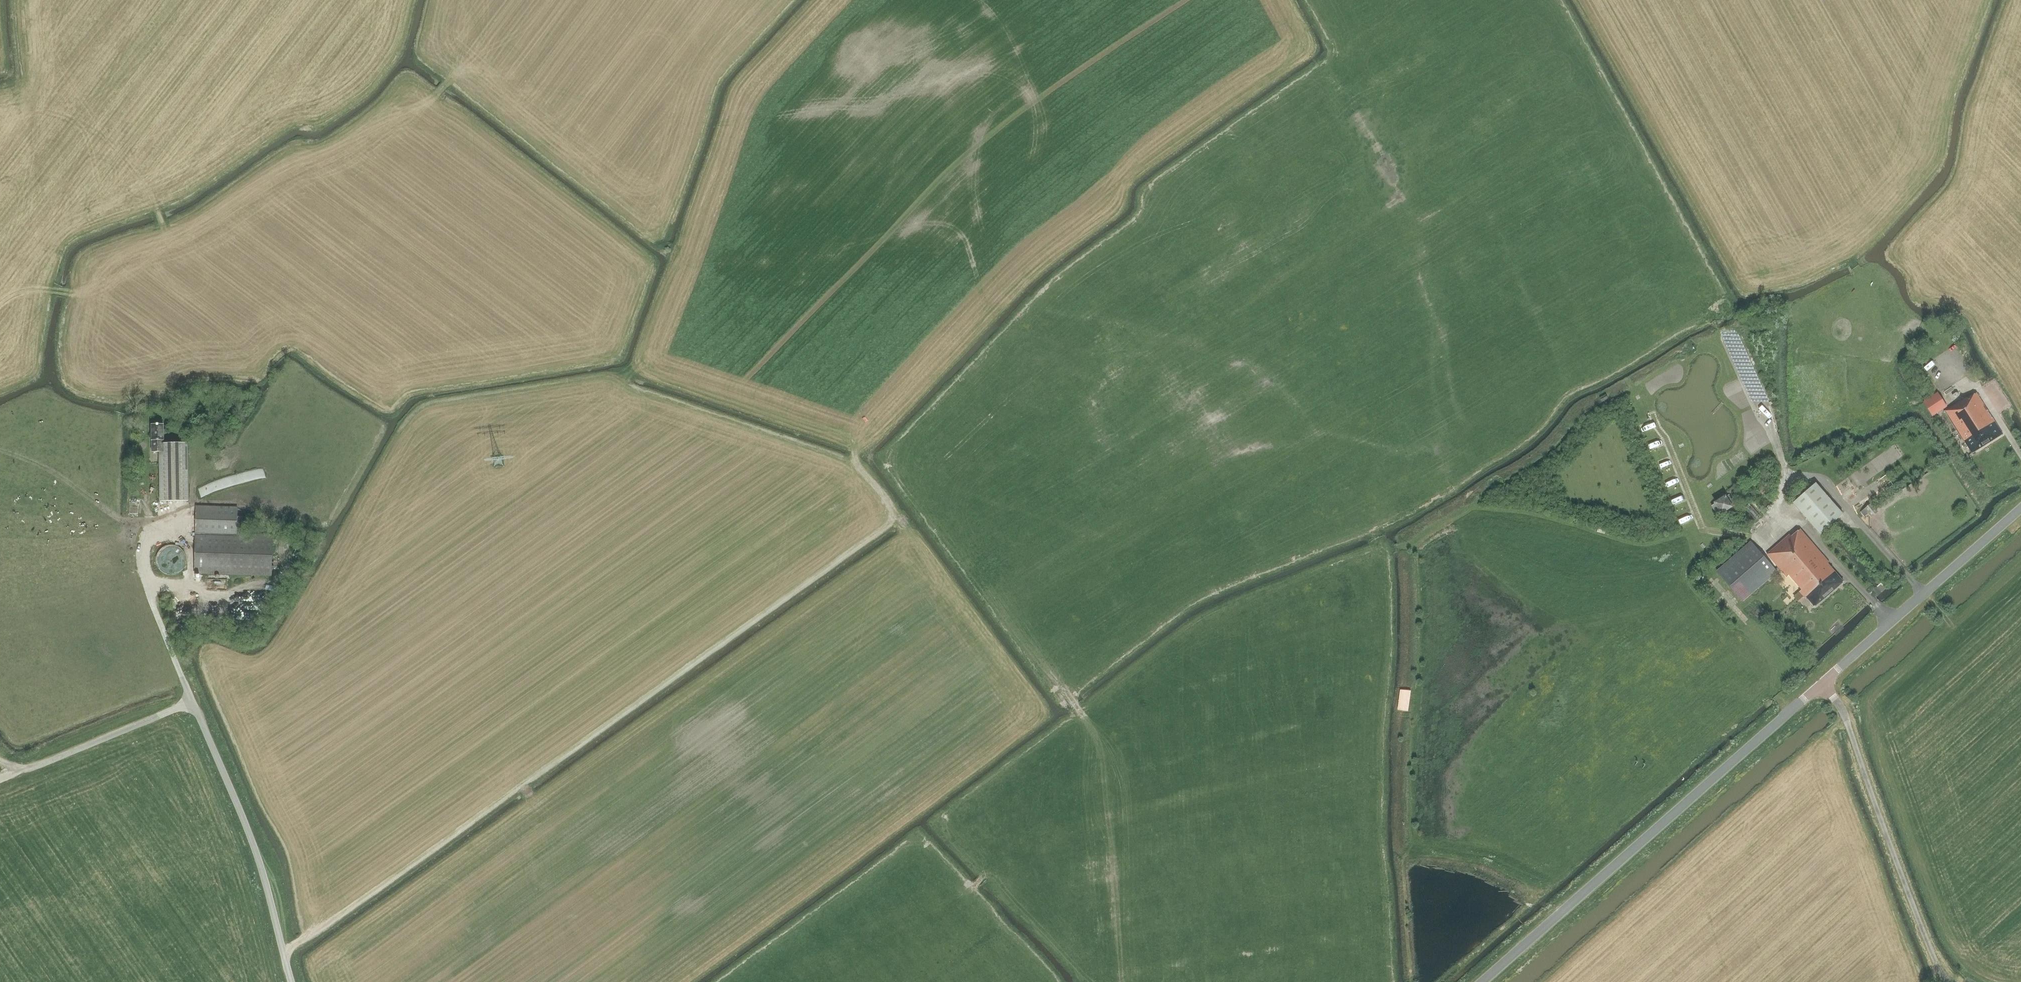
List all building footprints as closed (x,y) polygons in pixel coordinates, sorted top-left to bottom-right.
[(1938,392),(1923,402),(1933,416),(1947,407),(1938,392)] [(1968,398),(1967,397),(1945,411),(1964,442),(1965,442),(1972,453),(2003,434),(1976,393),(1968,398)] [(164,443),(163,440),(164,440),(163,424),(152,424),(152,440),(152,452),(160,452),(160,501),(188,501),(187,443),(164,443)] [(231,485),(267,477),(264,468),(237,474),(238,481),(230,483),(231,485)] [(1815,483),(1793,503),(1820,534),(1843,514),(1815,483)] [(1716,505),(1724,517),(1738,508),(1730,496),(1716,505)] [(1871,503),(1864,509),(1871,517),(1878,512),(1871,503)] [(1752,504),(1747,508),(1757,520),(1762,516),(1752,504)] [(197,506),(196,533),(195,573),(272,575),(273,535),(242,534),(243,516),(237,516),(237,507),(197,506)] [(1751,540),(1716,571),(1743,601),(1777,571),(1774,568),(1777,566),(1804,597),(1806,596),(1815,607),(1844,582),(1828,564),(1829,563),(1800,529),(1792,536),(1790,534),(1764,556),(1751,540)] [(167,545),(165,545),(164,546),(163,546),(161,548),(160,548),(159,550),(158,551),(157,552),(157,554),(156,556),(156,557),(156,558),(156,560),(156,562),(156,563),(157,564),(157,565),(158,567),(159,568),(160,570),(161,571),(162,572),(163,572),(165,573),(166,573),(166,574),(168,574),(169,574),(171,574),(173,574),(175,574),(176,573),(177,573),(178,573),(179,572),(180,571),(182,570),(183,569),(184,568),(185,567),(185,565),(186,564),(186,560),(186,559),(186,557),(186,556),(184,552),(184,551),(182,549),(180,547),(179,547),(179,546),(177,545),(173,544),(171,544),(169,544),(167,545)] [(1762,606),(1757,612),(1763,617),(1768,611),(1762,606)]
